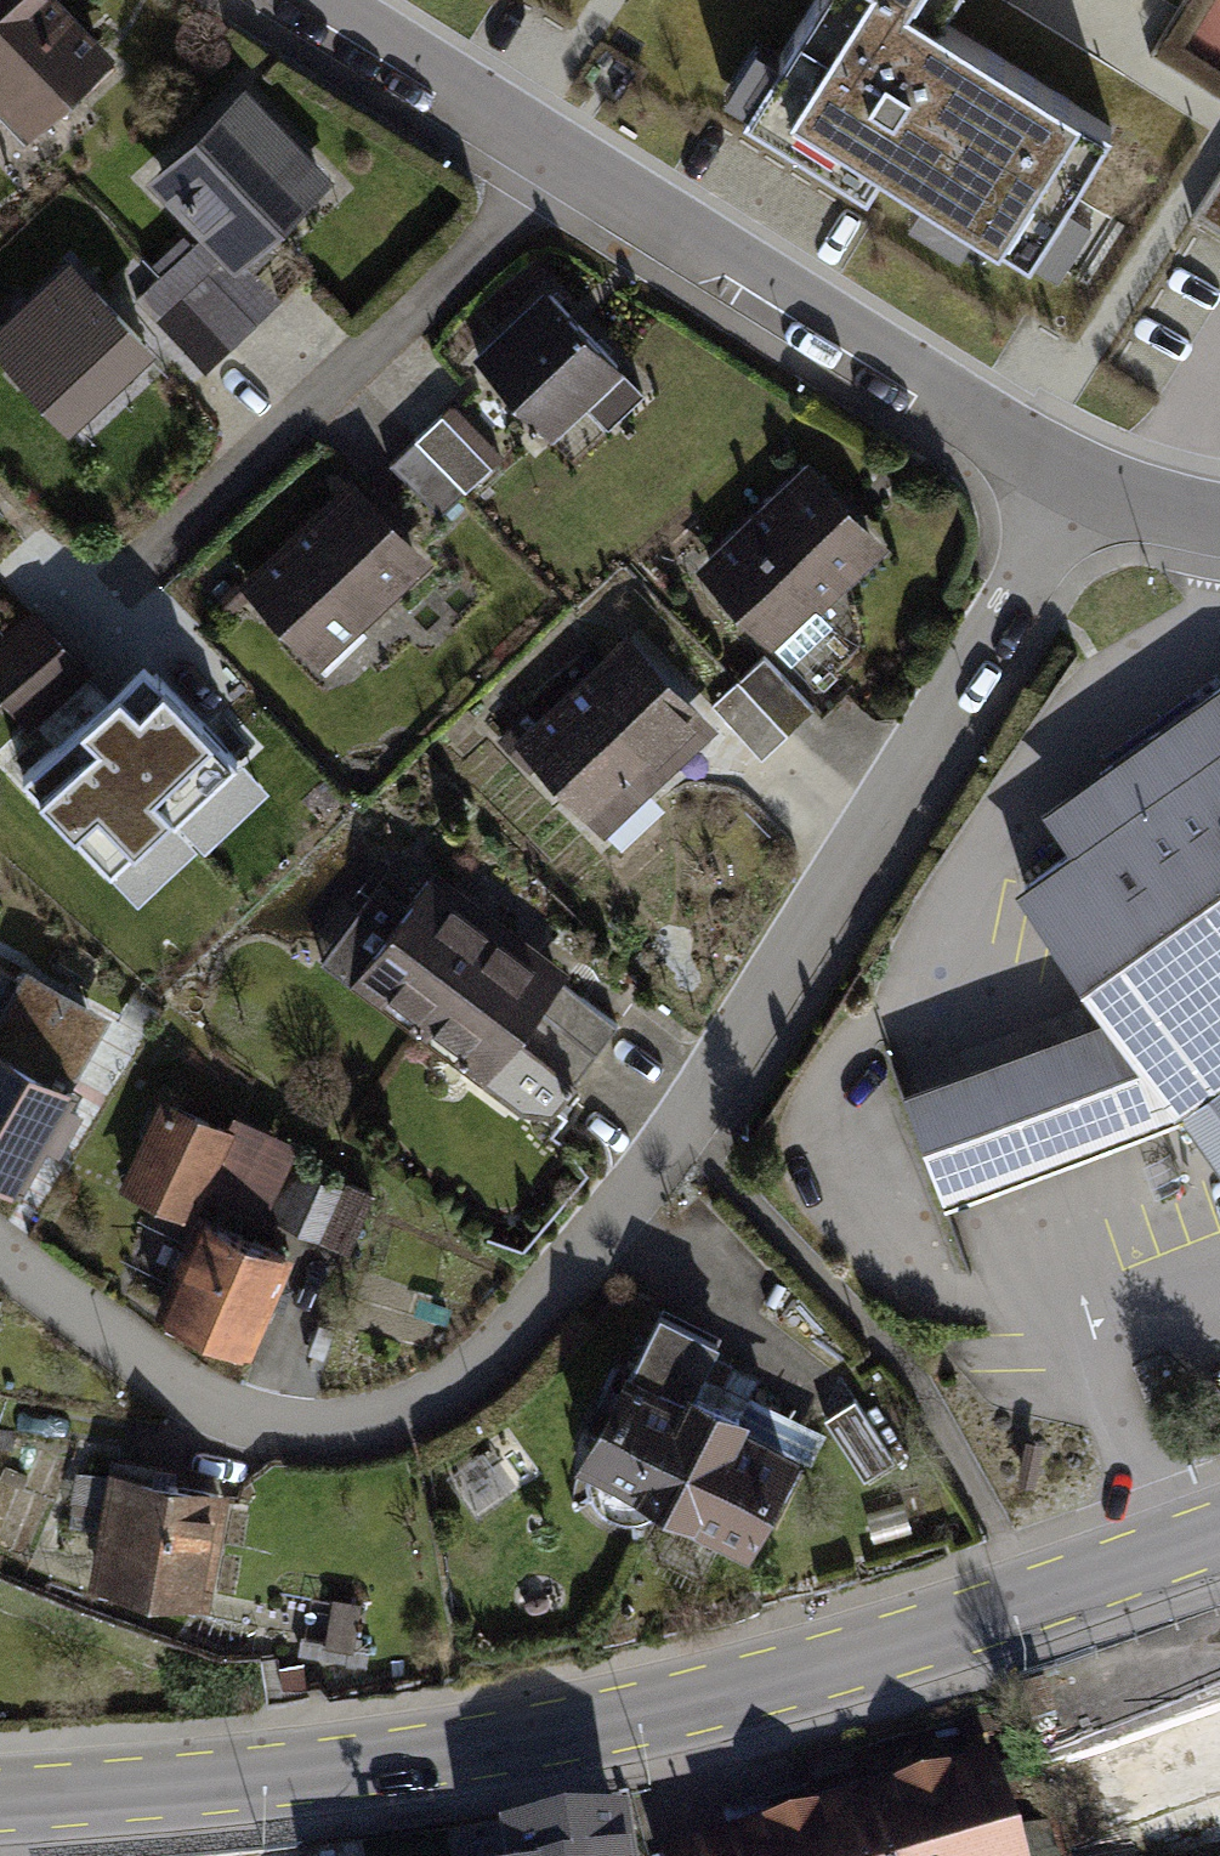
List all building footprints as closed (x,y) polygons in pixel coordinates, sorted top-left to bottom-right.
[(28,134),(57,106),(50,99),(100,51),(52,0),(0,0),(0,104),(28,134)] [(743,113),(865,189),(882,164),(1029,256),(1111,126),(938,18),(949,0),(814,0),(743,113)] [(1184,46),(1219,64),(1219,0),(1207,0),(1184,46)] [(229,247),(309,171),(242,100),(162,176),(209,226),(229,247)] [(1194,230),(1219,241),(1219,174),(1194,230)] [(209,226),(186,249),(256,322),(280,298),(229,247),(209,226)] [(186,249),(161,274),(231,346),(256,322),(186,249)] [(70,264),(0,331),(0,347),(64,414),(142,339),(70,264)] [(135,299),(205,371),(231,346),(161,274),(135,299)] [(549,294),(479,361),(547,432),(617,364),(549,294)] [(442,415),(441,414),(415,438),(465,491),(491,466),(454,427),(464,418),(452,406),(442,415)] [(465,491),(415,438),(389,463),(439,516),(465,491)] [(802,474),(710,562),(757,611),(749,619),(790,661),(832,622),(816,606),(875,550),(802,474)] [(345,488),(253,577),(301,627),(293,634),(326,668),(366,629),(358,622),(418,565),(345,488)] [(59,643),(31,614),(0,644),(0,686),(6,693),(59,643)] [(84,669),(59,643),(6,693),(31,719),(84,669)] [(694,722),(620,645),(528,734),(538,745),(577,784),(574,787),(607,821),(643,786),(635,778),(694,722)] [(763,655),(737,680),(787,732),(814,707),(763,655)] [(80,721),(169,814),(174,819),(237,759),(143,661),(80,721)] [(787,732),(737,680),(711,705),(761,757),(787,732)] [(1101,771),(1128,811),(1024,883),(1114,1010),(1137,1044),(1219,988),(1219,686),(1101,771)] [(169,814),(80,721),(22,777),(111,869),(169,814)] [(522,760),(538,745),(528,734),(518,723),(502,738),(522,760)] [(424,1020),(493,930),(475,916),(469,924),(451,910),(457,903),(427,880),(408,905),(379,883),(321,960),(380,1004),(388,993),(424,1020)] [(512,944),(493,930),(424,1020),(509,1083),(533,1051),(515,1038),(559,979),(529,957),(523,966),(505,953),(512,944)] [(89,1013),(35,983),(30,992),(25,989),(29,980),(22,976),(0,1016),(0,1172),(16,1181),(68,1089),(48,1078),(55,1066),(58,1068),(89,1013)] [(617,1024),(559,979),(515,1038),(533,1051),(572,1082),(617,1024)] [(1161,1078),(1200,1049),(1218,1073),(1219,1071),(1219,988),(1137,1044),(1161,1078)] [(1161,1078),(1137,1044),(1114,1010),(904,1090),(944,1196),(1178,1103),(1161,1078)] [(1213,1148),(1219,1143),(1219,1071),(1218,1073),(1200,1049),(1161,1078),(1178,1103),(1181,1101),(1213,1148)] [(165,1103),(129,1182),(187,1209),(201,1178),(223,1130),(165,1103)] [(303,1172),(306,1167),(223,1130),(201,1178),(284,1215),(303,1172)] [(1183,1186),(1171,1153),(1145,1162),(1157,1196),(1183,1186)] [(347,1248),(372,1192),(338,1177),(334,1186),(303,1172),(284,1215),(315,1229),(314,1233),(347,1248)] [(162,1309),(247,1345),(286,1254),(201,1218),(162,1309)] [(666,1495),(722,1383),(701,1371),(717,1337),(660,1310),(625,1375),(628,1376),(588,1455),(600,1460),(596,1470),(597,1483),(604,1496),(613,1504),(626,1507),(639,1505),(648,1500),(656,1490),(666,1495)] [(722,1383),(666,1495),(745,1534),(785,1454),(732,1427),(748,1395),(722,1383)] [(113,1495),(98,1572),(201,1591),(219,1494),(152,1482),(155,1466),(120,1458),(115,1481),(78,1473),(76,1489),(113,1495)] [(358,1604),(315,1596),(308,1634),(301,1633),(298,1649),(366,1661),(368,1646),(351,1642),(358,1604)] [(1085,1841),(1186,1815),(1194,1845),(1219,1838),(1219,1673),(1053,1716),(1085,1841)] [(688,1855),(1011,1855),(986,1770),(688,1855)] [(513,1840),(515,1855),(621,1855),(617,1825),(513,1840)]
